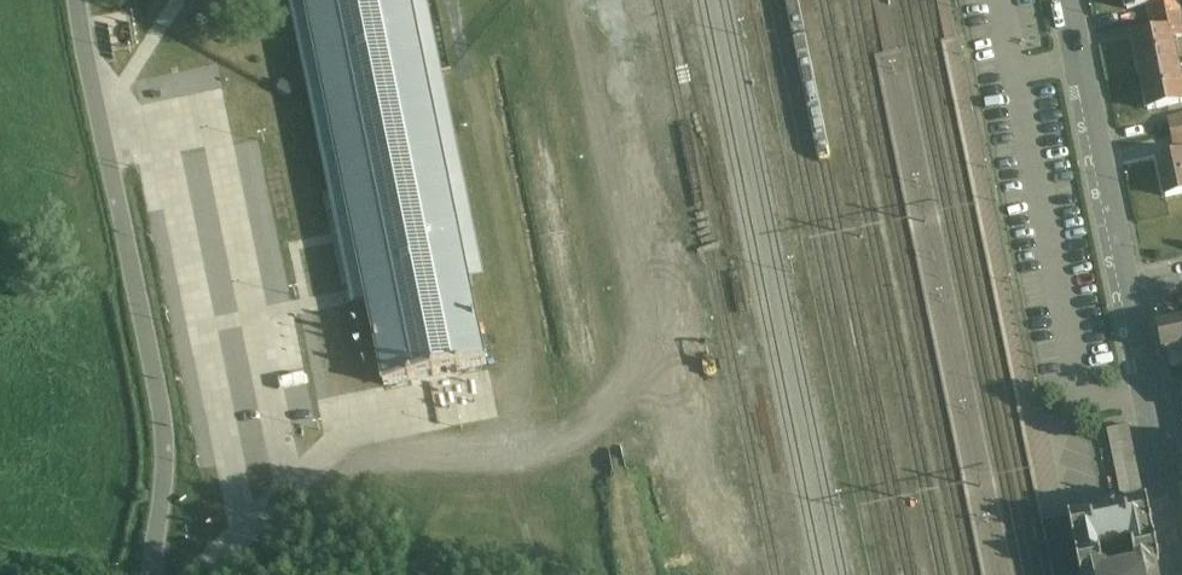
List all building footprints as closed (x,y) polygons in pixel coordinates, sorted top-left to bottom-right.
[(412,0),(304,0),(366,296),(385,388),(488,366),(412,0)] [(1125,17),(1147,12),(1149,25),(1181,19),(1181,17),(1179,0),(1122,0),(1125,17)] [(1149,25),(1152,36),(1131,41),(1138,78),(1181,70),(1175,45),(1181,44),(1181,19),(1149,25)] [(1138,78),(1147,118),(1181,111),(1181,75),(1181,70),(1138,78)] [(1181,135),(1181,120),(1168,122),(1171,138),(1181,135)] [(1171,138),(1174,153),(1181,151),(1181,135),(1171,138)] [(1159,166),(1166,202),(1181,199),(1181,161),(1159,166)] [(1161,332),(1166,358),(1181,355),(1181,328),(1161,332)] [(1059,529),(1069,574),(1155,574),(1141,511),(1059,529)]
